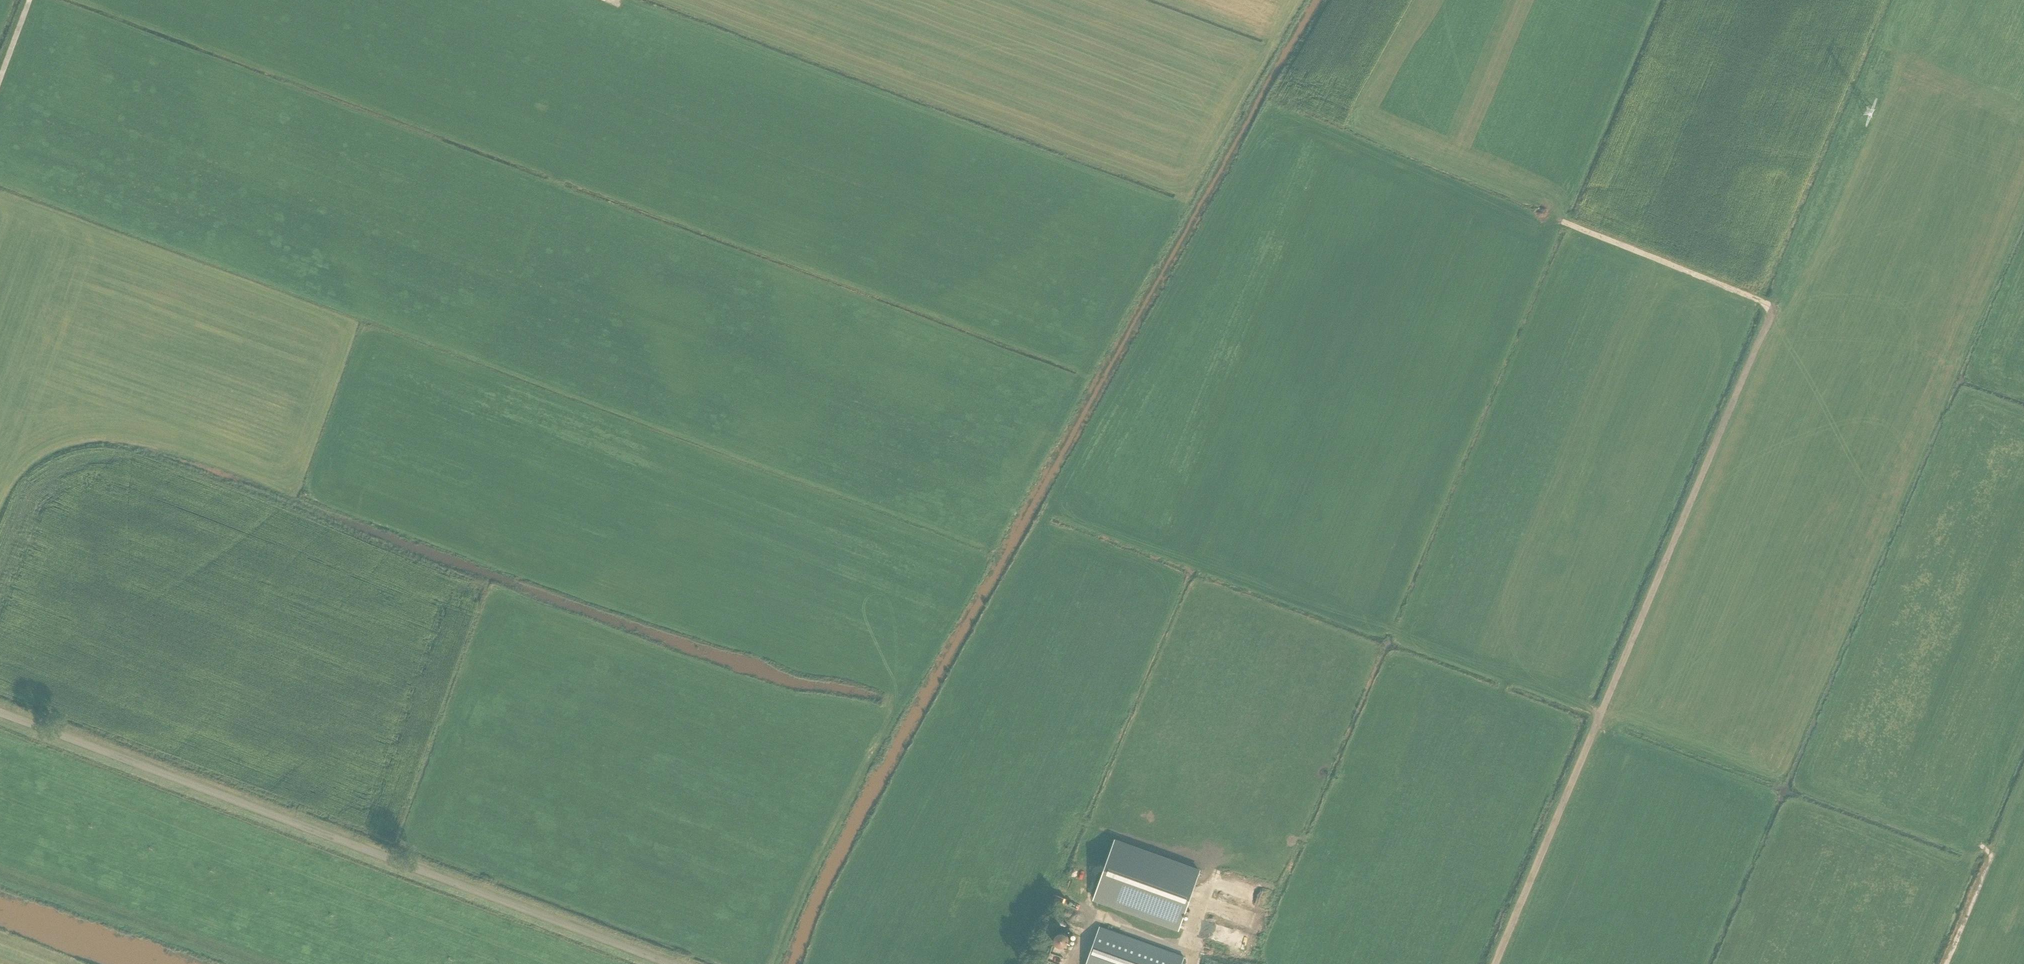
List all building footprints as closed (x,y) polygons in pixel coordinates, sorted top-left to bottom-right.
[(1273,116),(1289,110),(1286,103),(1270,109),(1273,116)] [(1146,817),(1151,813),(1144,806),(1139,810),(1146,817)] [(1200,870),(1115,839),(1093,900),(1178,931),(1200,870)] [(1250,902),(1253,885),(1243,883),(1240,900),(1250,902)] [(1249,923),(1249,910),(1239,911),(1239,923),(1249,923)] [(1049,930),(1062,928),(1061,919),(1047,921),(1049,930)] [(1184,958),(1099,927),(1086,963),(1182,963),(1184,958)] [(1063,955),(1065,950),(1053,947),(1051,952),(1063,955)] [(1063,958),(1049,954),(1047,960),(1061,963),(1063,958)]
